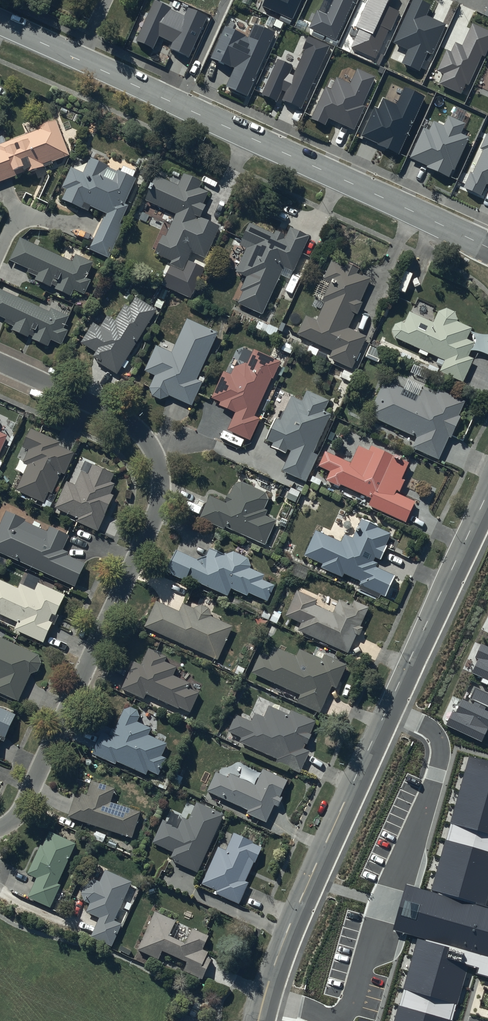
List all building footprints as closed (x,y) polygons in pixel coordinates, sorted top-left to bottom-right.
[(155,0),(154,0),(136,41),(153,49),(159,36),(173,42),(170,49),(188,57),(207,16),(188,7),(184,15),(171,9),(171,7),(155,0)] [(262,6),(293,20),(302,0),(265,0),(262,6)] [(319,11),(318,10),(310,27),(336,38),(353,0),(324,0),(319,11)] [(356,27),(359,28),(351,47),(377,59),(398,11),(386,5),(389,0),(368,0),(356,27)] [(419,0),(414,0),(394,43),(408,49),(402,64),(419,72),(428,52),(433,54),(446,24),(426,15),(431,5),(419,0)] [(276,32),(255,23),(249,36),(225,25),(210,58),(234,68),(226,87),(247,96),(276,32)] [(472,23),(463,45),(455,42),(451,52),(446,50),(437,70),(443,73),(439,83),(462,93),(466,84),(469,85),(482,56),(485,57),(487,50),(487,30),(472,23)] [(330,46),(308,37),(303,48),(305,49),(293,75),(289,74),(293,65),(278,59),(261,95),(277,102),(282,90),(286,92),(283,100),(302,109),(330,46)] [(375,76),(357,68),(350,83),(337,77),(332,89),(325,87),(311,119),(325,125),(328,118),(354,130),(365,106),(362,105),(375,76)] [(425,97),(404,87),(396,105),(382,98),(378,108),(374,106),(360,136),(399,154),(425,97)] [(444,125),(434,120),(429,130),(424,128),(410,159),(450,178),(469,137),(461,133),(465,123),(448,115),(444,125)] [(21,175),(21,174),(28,171),(28,172),(44,167),(43,163),(69,154),(57,120),(40,126),(41,130),(0,144),(0,182),(21,175)] [(484,149),(473,173),(471,172),(464,187),(480,194),(485,183),(487,184),(487,134),(487,133),(481,148),(484,149)] [(71,167),(63,187),(68,189),(64,198),(88,208),(89,204),(109,212),(94,247),(109,253),(128,206),(125,205),(136,178),(133,177),(136,171),(123,166),(121,171),(117,169),(117,170),(109,166),(109,165),(90,157),(87,163),(74,169),(71,167)] [(173,171),(169,180),(156,175),(145,199),(150,202),(145,212),(164,220),(168,211),(175,214),(166,236),(163,235),(155,253),(171,261),(170,263),(183,269),(191,251),(205,258),(220,225),(201,217),(206,205),(204,203),(209,192),(198,187),(201,182),(184,174),(183,176),(173,171)] [(287,270),(296,274),(312,238),(293,230),(289,239),(278,234),(277,237),(253,226),(243,249),(250,252),(240,275),(249,280),(243,293),(246,295),(241,306),(266,317),(287,270)] [(73,262),(20,238),(10,260),(29,269),(27,272),(36,276),(35,279),(51,286),(52,284),(56,285),(55,288),(71,295),(74,288),(85,293),(91,280),(86,277),(93,261),(76,254),(73,262)] [(319,323),(308,318),(299,337),(334,352),(331,360),(353,370),(368,338),(351,330),(357,316),(359,316),(364,306),(362,305),(373,280),(365,277),(364,279),(359,276),(361,271),(349,265),(347,270),(340,267),(341,266),(334,263),(326,282),(324,281),(317,297),(325,301),(324,303),(327,304),(319,323)] [(33,337),(33,338),(48,345),(51,339),(62,344),(68,330),(63,328),(69,316),(52,308),(50,311),(0,289),(0,316),(6,319),(5,321),(14,325),(12,329),(28,337),(29,335),(33,337)] [(158,310),(136,296),(130,306),(126,304),(115,320),(107,316),(101,326),(94,322),(82,342),(96,351),(93,356),(98,359),(97,361),(117,374),(158,310)] [(468,356),(474,342),(467,339),(472,328),(457,322),(457,320),(457,319),(457,318),(457,317),(456,317),(456,316),(456,315),(455,315),(455,314),(455,313),(454,313),(454,312),(453,312),(453,311),(452,311),(451,310),(450,310),(449,309),(448,309),(447,309),(446,309),(445,309),(444,309),(443,309),(442,309),(441,309),(441,310),(440,310),(439,310),(439,311),(438,311),(438,312),(432,323),(409,312),(404,323),(401,322),(400,322),(399,322),(398,322),(398,323),(397,323),(396,323),(396,324),(395,324),(395,325),(394,325),(394,326),(393,327),(393,328),(392,329),(392,330),(392,331),(392,332),(392,333),(392,334),(393,334),(393,335),(393,336),(394,336),(394,337),(420,349),(419,353),(426,356),(428,353),(444,360),(439,372),(463,381),(472,358),(468,356)] [(157,345),(145,371),(155,376),(150,388),(150,389),(150,390),(150,391),(151,392),(151,393),(152,394),(153,395),(154,396),(155,397),(156,397),(156,398),(157,398),(158,398),(159,398),(160,398),(161,398),(162,398),(163,398),(164,398),(164,397),(165,397),(166,396),(167,394),(192,406),(203,382),(196,379),(218,332),(187,318),(172,352),(157,345)] [(279,329),(259,321),(255,330),(276,338),(279,329)] [(382,349),(370,345),(366,357),(377,362),(382,349)] [(232,374),(223,370),(211,398),(220,402),(218,405),(234,412),(226,430),(230,432),(226,440),(241,446),(245,437),(250,440),(260,418),(255,416),(271,377),(272,377),(280,361),(253,349),(247,364),(231,373),(232,374)] [(479,393),(483,384),(467,377),(463,386),(479,393)] [(464,401),(438,389),(435,394),(421,388),(422,386),(408,379),(403,389),(384,381),(368,415),(416,437),(411,447),(438,459),(449,436),(451,437),(460,417),(458,416),(464,401)] [(329,400),(306,391),(302,402),(291,397),(281,421),(276,418),(267,439),(273,442),(272,446),(286,452),(288,449),(291,450),(282,471),(307,482),(319,453),(315,451),(330,414),(324,411),(329,400)] [(61,444),(31,432),(23,450),(29,452),(23,466),(27,468),(17,493),(44,505),(48,494),(52,496),(61,476),(64,477),(74,454),(59,448),(61,444)] [(370,508),(409,525),(418,505),(398,496),(399,493),(402,495),(407,484),(404,482),(411,466),(374,449),(372,454),(361,449),(353,466),(328,455),(322,469),(332,474),(328,483),(342,489),(343,487),(373,501),(370,508)] [(116,477),(94,467),(90,477),(82,473),(76,487),(68,483),(55,510),(78,520),(77,523),(99,534),(107,517),(106,517),(115,498),(112,496),(116,487),(112,485),(116,477)] [(226,505),(212,498),(201,521),(225,532),(226,529),(265,547),(276,524),(266,519),(269,514),(265,512),(269,503),(267,495),(242,484),(235,488),(232,498),(230,497),(226,505)] [(301,492),(291,488),(285,499),(296,504),(301,492)] [(87,565),(63,554),(71,537),(51,528),(49,533),(26,523),(27,520),(8,512),(0,530),(0,554),(77,588),(87,565)] [(343,544),(318,533),(307,558),(325,565),(323,570),(345,579),(346,575),(364,583),(360,590),(381,599),(382,596),(387,598),(397,577),(378,569),(380,565),(376,563),(378,559),(383,562),(389,547),(388,547),(393,535),(380,530),(381,528),(364,521),(361,529),(362,529),(357,541),(347,536),(343,544)] [(197,559),(177,550),(167,572),(185,580),(187,577),(228,595),(231,588),(248,596),(249,593),(267,601),(274,588),(272,587),(273,585),(262,580),(264,575),(250,568),(251,566),(251,565),(251,564),(250,563),(250,562),(249,561),(249,560),(248,559),(247,558),(246,557),(246,556),(245,556),(244,555),(243,555),(242,554),(241,554),(240,554),(239,553),(238,553),(237,553),(236,553),(235,553),(234,553),(233,553),(232,553),(231,553),(230,553),(229,554),(228,554),(227,555),(211,548),(208,555),(197,559)] [(309,569),(298,565),(293,576),(305,581),(309,569)] [(58,617),(66,598),(39,586),(36,593),(22,587),(20,591),(0,582),(0,616),(19,625),(15,632),(45,646),(53,627),(56,628),(60,618),(58,617)] [(320,603),(300,593),(288,618),(303,625),(300,632),(349,655),(358,636),(361,638),(365,630),(362,628),(371,610),(356,603),(354,608),(341,602),(334,616),(317,608),(320,603)] [(180,611),(156,601),(145,626),(217,660),(233,626),(211,616),(212,615),(212,614),(211,613),(211,612),(211,611),(210,610),(209,609),(209,608),(208,608),(208,607),(207,607),(206,606),(205,606),(204,606),(203,605),(202,605),(201,605),(200,605),(199,606),(198,606),(197,606),(197,607),(196,607),(195,609),(184,603),(180,611)] [(19,704),(31,677),(32,677),(33,677),(34,677),(34,676),(35,676),(36,676),(37,675),(38,674),(39,673),(40,672),(40,671),(41,670),(41,669),(41,668),(42,667),(42,666),(42,665),(42,664),(41,663),(41,662),(41,661),(40,660),(40,659),(39,658),(0,640),(0,696),(19,704)] [(481,643),(474,657),(478,659),(472,673),(482,678),(481,681),(487,684),(487,646),(481,643)] [(191,712),(200,692),(189,687),(191,682),(174,675),(177,666),(166,661),(168,657),(148,648),(141,664),(135,662),(131,670),(130,670),(121,688),(145,699),(147,694),(179,708),(180,707),(191,712)] [(348,668),(326,658),(324,662),(301,652),(297,659),(276,649),(270,661),(261,657),(253,675),(302,698),(299,705),(321,715),(333,689),(338,691),(348,668)] [(474,686),(469,698),(475,701),(474,704),(462,699),(456,713),(452,712),(446,725),(482,742),(487,728),(487,711),(484,710),(486,706),(487,707),(487,692),(474,686)] [(159,775),(166,758),(162,756),(168,743),(149,734),(152,728),(138,721),(140,717),(140,716),(140,715),(140,714),(139,714),(139,713),(138,712),(138,711),(137,711),(137,710),(136,710),(135,709),(134,709),(134,708),(133,708),(132,708),(131,708),(130,708),(129,708),(128,708),(127,708),(126,708),(125,709),(124,709),(115,729),(112,728),(109,735),(103,732),(93,754),(116,764),(117,761),(147,775),(148,770),(159,775)] [(254,725),(237,717),(230,734),(243,740),(241,744),(279,760),(277,765),(301,775),(310,753),(305,751),(307,746),(309,747),(313,737),(312,736),(317,724),(293,714),(292,718),(272,709),(267,720),(258,716),(254,725)] [(4,740),(7,741),(17,718),(1,710),(0,712),(0,747),(4,740)] [(483,905),(487,889),(487,764),(470,759),(432,892),(425,915),(419,937),(394,1020),(453,1020),(469,967),(476,969),(474,977),(487,981),(487,907),(483,905)] [(258,788),(232,777),(230,781),(218,775),(209,795),(250,813),(248,817),(267,826),(275,808),(280,810),(284,801),(282,800),(289,784),(265,773),(258,788)] [(81,798),(75,796),(68,817),(132,838),(140,812),(111,803),(116,788),(92,780),(87,795),(82,793),(81,798)] [(168,823),(163,821),(154,842),(174,851),(171,857),(176,859),(175,862),(197,872),(223,814),(197,802),(190,820),(183,817),(172,813),(168,823)] [(37,878),(28,897),(50,907),(60,885),(58,884),(76,843),(49,832),(43,846),(41,845),(28,874),(37,878)] [(226,850),(219,847),(202,883),(217,890),(215,893),(239,904),(249,883),(246,881),(261,847),(253,844),(254,842),(234,833),(226,850)] [(90,903),(87,912),(99,918),(91,936),(112,946),(122,924),(114,921),(132,882),(105,870),(100,882),(99,881),(98,881),(97,881),(96,881),(95,881),(94,881),(93,881),(92,881),(91,881),(90,881),(90,882),(89,882),(88,882),(87,883),(86,884),(85,885),(84,886),(84,887),(83,888),(83,889),(83,890),(82,891),(82,892),(82,893),(82,894),(82,895),(82,896),(83,896),(83,897),(83,898),(84,899),(84,900),(85,901),(90,903)] [(419,937),(432,892),(406,885),(392,930),(419,937)] [(210,935),(192,928),(191,931),(176,924),(178,921),(155,911),(138,950),(159,959),(163,950),(188,961),(184,971),(203,979),(211,959),(206,957),(209,952),(203,950),(210,935)]
